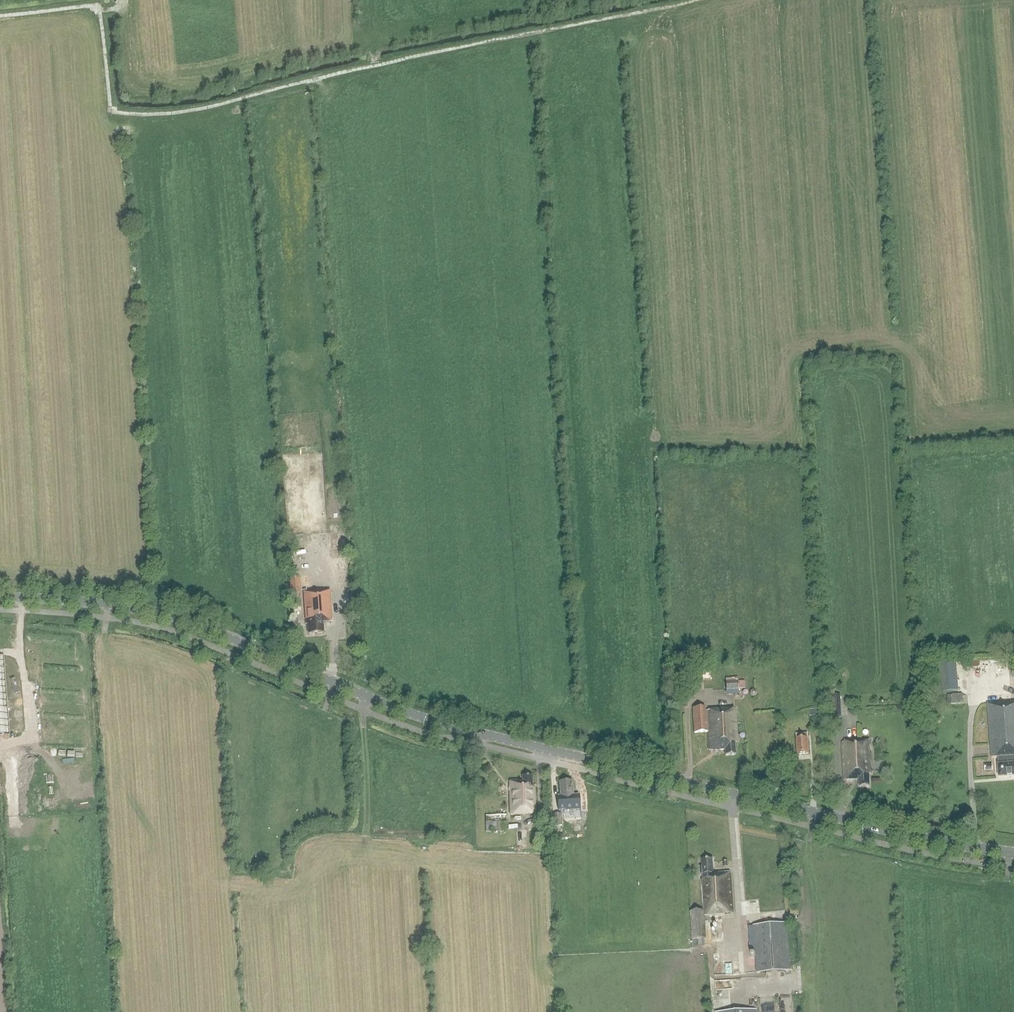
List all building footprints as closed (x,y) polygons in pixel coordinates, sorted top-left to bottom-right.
[(300,593),(299,578),(289,579),(290,594),(300,593)] [(323,633),(322,623),(332,622),(330,591),(306,592),(306,590),(303,590),(305,625),(308,625),(309,634),(323,633)] [(26,658),(26,666),(40,667),(40,658),(26,658)] [(960,661),(938,662),(939,679),(946,679),(946,689),(961,689),(960,661)] [(738,681),(738,677),(726,678),(726,682),(725,682),(726,694),(738,694),(738,689),(745,688),(744,681),(738,681)] [(953,703),(964,702),(964,694),(953,694),(953,703)] [(840,722),(839,710),(835,711),(835,703),(830,703),(831,723),(840,722)] [(1011,705),(1011,703),(987,705),(992,759),(997,758),(999,778),(1013,777),(1013,705),(1011,705)] [(735,755),(735,743),(737,743),(735,709),(705,710),(705,707),(693,708),(695,733),(708,732),(709,750),(725,749),(725,756),(735,755)] [(822,708),(809,710),(810,716),(823,715),(822,708)] [(808,754),(807,734),(796,735),(797,754),(808,754)] [(869,787),(869,774),(871,774),(870,742),(842,743),(844,781),(858,780),(859,788),(869,787)] [(535,814),(534,788),(532,788),(532,777),(522,777),(522,781),(509,782),(510,815),(535,814)] [(558,796),(557,796),(558,810),(559,810),(565,809),(573,809),(573,807),(579,807),(580,810),(579,795),(578,795),(573,796),(573,789),(572,790),(572,781),(559,782),(560,797),(558,797),(558,796)] [(561,813),(553,814),(554,826),(562,825),(561,813)] [(506,815),(500,814),(485,815),(486,832),(506,831),(506,815)] [(733,914),(730,873),(713,874),(712,859),(702,860),(702,866),(700,867),(700,875),(703,874),(703,880),(701,880),(703,911),(691,912),(692,940),(702,939),(705,939),(703,916),(733,914)] [(752,927),(748,927),(749,953),(754,953),(755,974),(788,972),(785,925),(752,927)]
